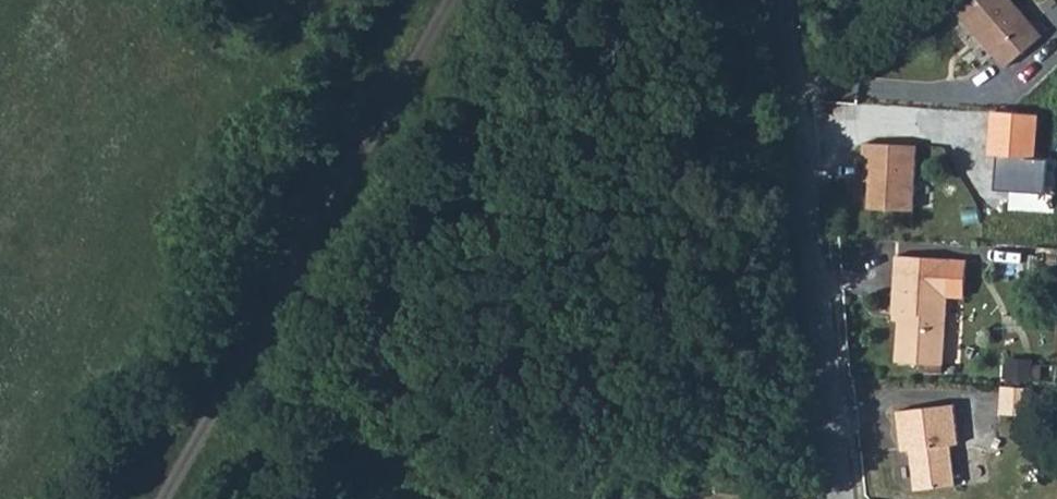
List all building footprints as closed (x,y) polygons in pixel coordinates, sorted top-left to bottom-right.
[(1011,61),(1045,29),(1017,0),(956,0),(954,2),(1011,61)] [(989,112),(986,154),(1000,155),(999,190),(1045,192),(1049,159),(1037,158),(1038,116),(989,112)] [(906,150),(854,151),(854,170),(857,170),(858,189),(862,189),(863,217),(907,215),(906,150)] [(896,273),(934,274),(934,253),(897,253),(896,273)] [(896,273),(887,273),(887,312),(891,312),(890,358),(939,359),(941,273),(934,274),(896,273)] [(1028,386),(998,384),(996,411),(1026,413),(1028,386)] [(894,409),(898,450),(907,449),(913,488),(951,484),(946,444),(953,443),(949,403),(894,409)]
